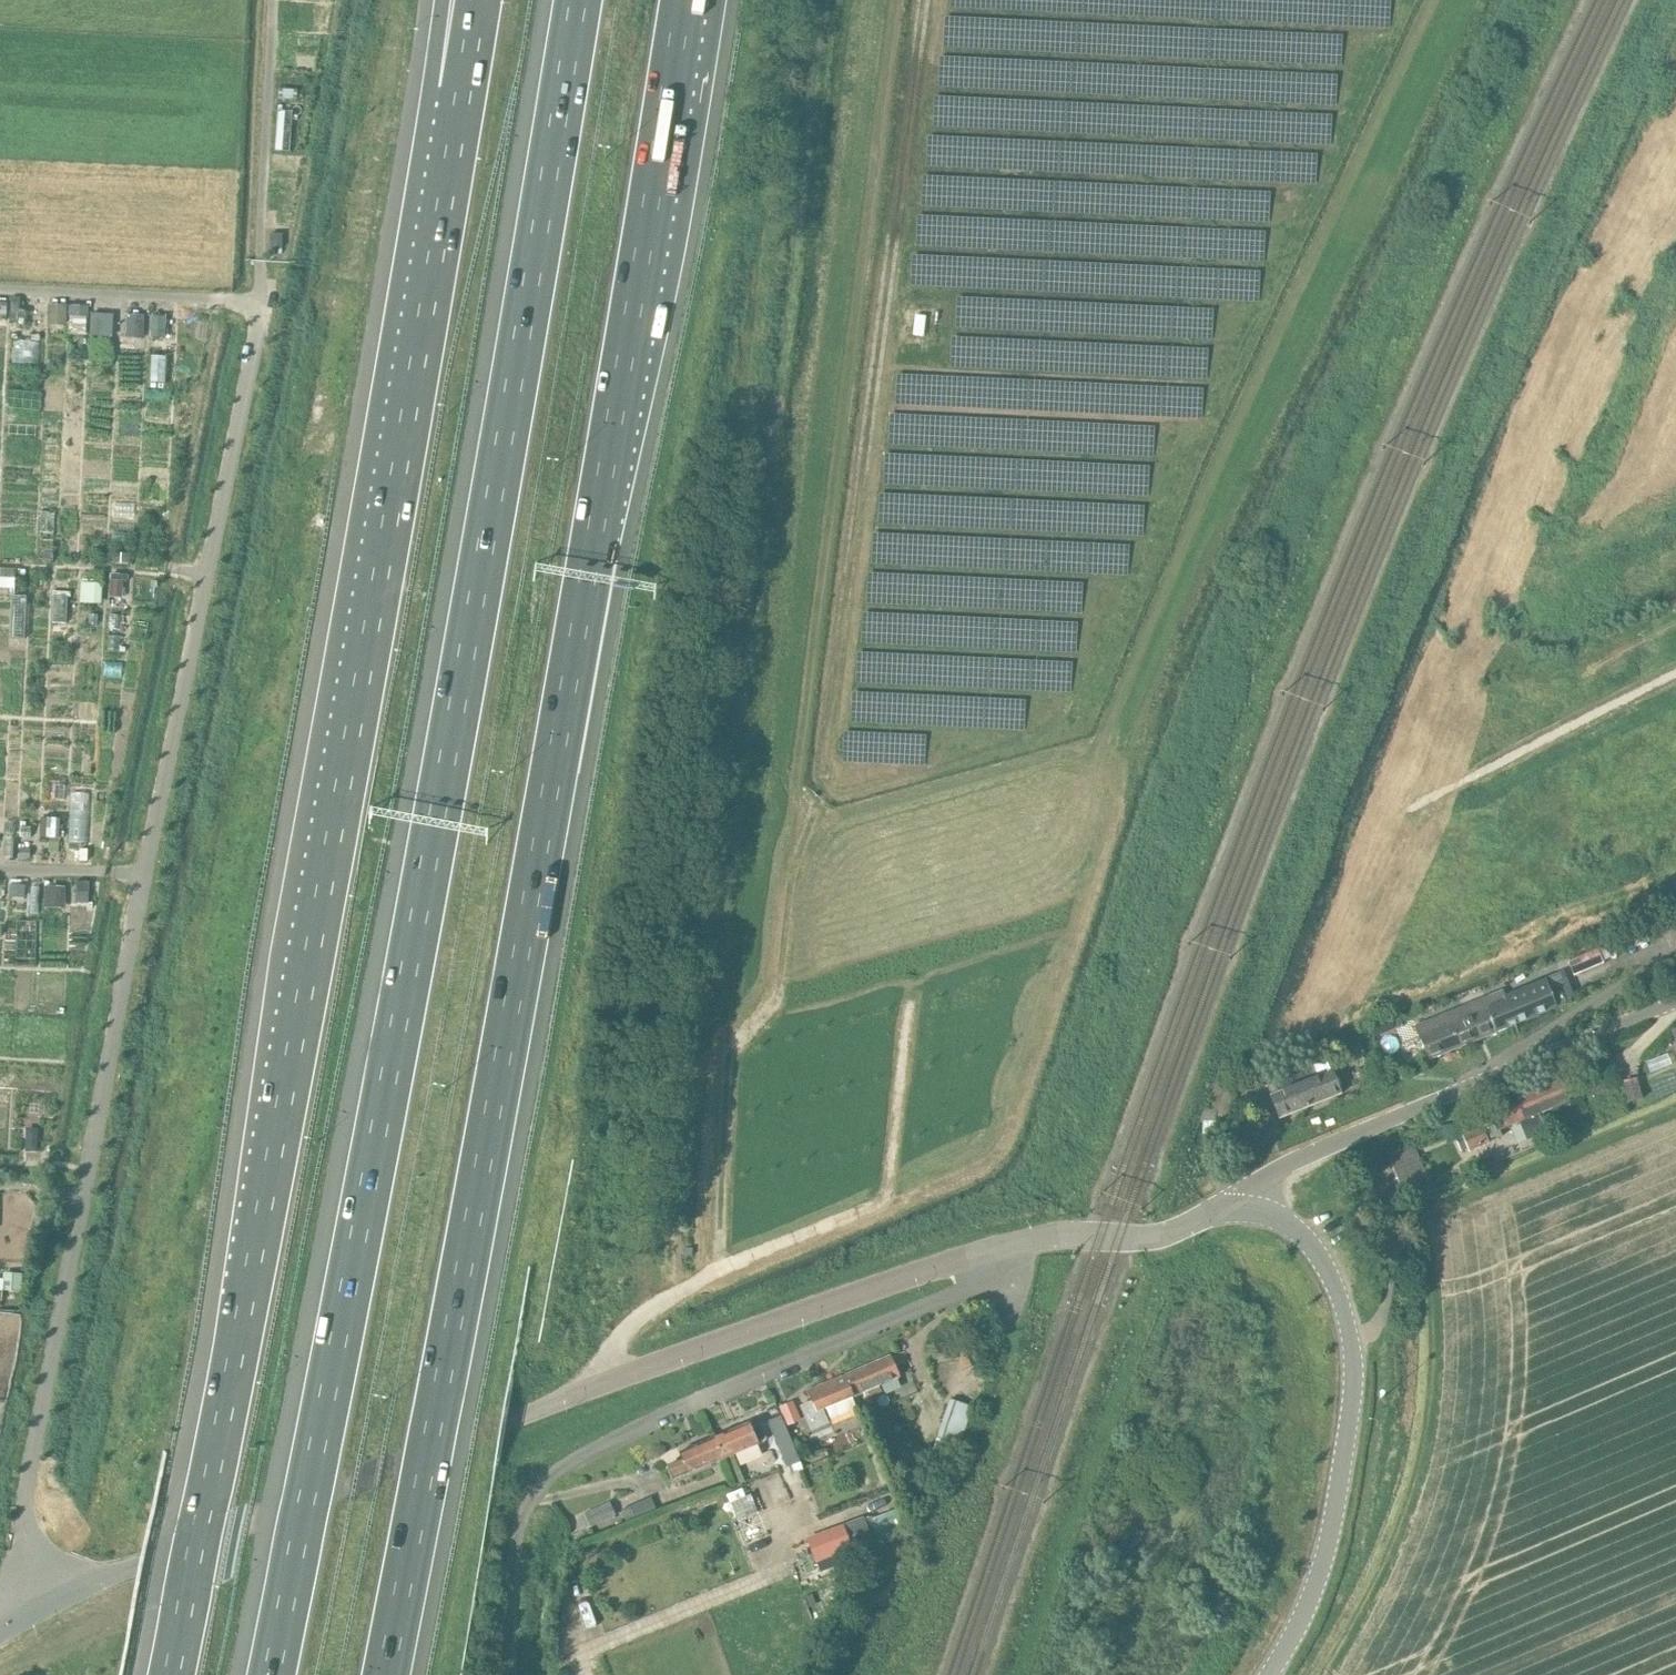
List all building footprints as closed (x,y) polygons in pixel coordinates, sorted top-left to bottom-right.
[(279,131),(278,151),(291,151),(293,132),(279,131)] [(1598,949),(1568,962),(1574,975),(1604,963),(1598,949)] [(1429,1059),(1517,1023),(1558,1006),(1576,997),(1565,972),(1562,973),(1545,980),(1506,996),(1503,991),(1416,1026),(1420,1036),(1419,1037),(1429,1059)] [(1228,1082),(1235,1062),(1224,1058),(1205,1109),(1200,1108),(1199,1121),(1217,1122),(1217,1113),(1220,1114),(1221,1104),(1232,1106),(1240,1085),(1228,1082)] [(1281,1118),(1310,1106),(1340,1094),(1332,1072),(1319,1076),(1314,1062),(1273,1078),(1278,1093),(1272,1095),(1281,1118)] [(1641,1095),(1637,1078),(1623,1081),(1628,1101),(1628,1103),(1642,1100),(1641,1095)] [(1560,1080),(1531,1092),(1539,1113),(1567,1102),(1569,1107),(1579,1103),(1574,1091),(1566,1094),(1560,1080)] [(1612,1080),(1589,1089),(1594,1101),(1617,1091),(1614,1085),(1612,1080)] [(1539,1113),(1531,1092),(1488,1110),(1491,1117),(1491,1118),(1482,1122),(1472,1126),(1472,1127),(1454,1135),(1461,1152),(1468,1149),(1469,1152),(1490,1144),(1489,1142),(1503,1136),(1500,1129),(1519,1121),(1527,1141),(1548,1133),(1539,1113)] [(1387,1155),(1402,1191),(1429,1180),(1414,1144),(1387,1155)] [(977,1362),(969,1345),(956,1351),(961,1362),(959,1363),(961,1369),(977,1362)] [(845,1373),(855,1396),(870,1390),(873,1397),(883,1393),(880,1386),(900,1377),(892,1355),(845,1373)] [(813,1403),(803,1407),(810,1427),(827,1420),(823,1409),(835,1404),(855,1396),(845,1373),(843,1374),(808,1391),(813,1403)] [(802,1420),(793,1399),(780,1405),(788,1425),(802,1420)] [(950,1400),(933,1449),(946,1454),(962,1404),(950,1400)] [(781,1417),(768,1422),(784,1460),(796,1455),(781,1417)] [(752,1431),(751,1428),(749,1423),(715,1438),(723,1458),(757,1444),(757,1443),(766,1440),(760,1425),(759,1425),(760,1427),(752,1431)] [(715,1438),(680,1453),(684,1461),(670,1467),(675,1478),(723,1458),(715,1438)] [(651,1497),(621,1510),(626,1521),(656,1508),(651,1497)] [(584,1513),(589,1523),(590,1526),(615,1515),(609,1503),(584,1513)] [(865,1516),(845,1523),(855,1550),(874,1543),(870,1531),(877,1529),(872,1515),(865,1518),(865,1516)] [(817,1560),(851,1548),(843,1527),(810,1540),(817,1560)]
